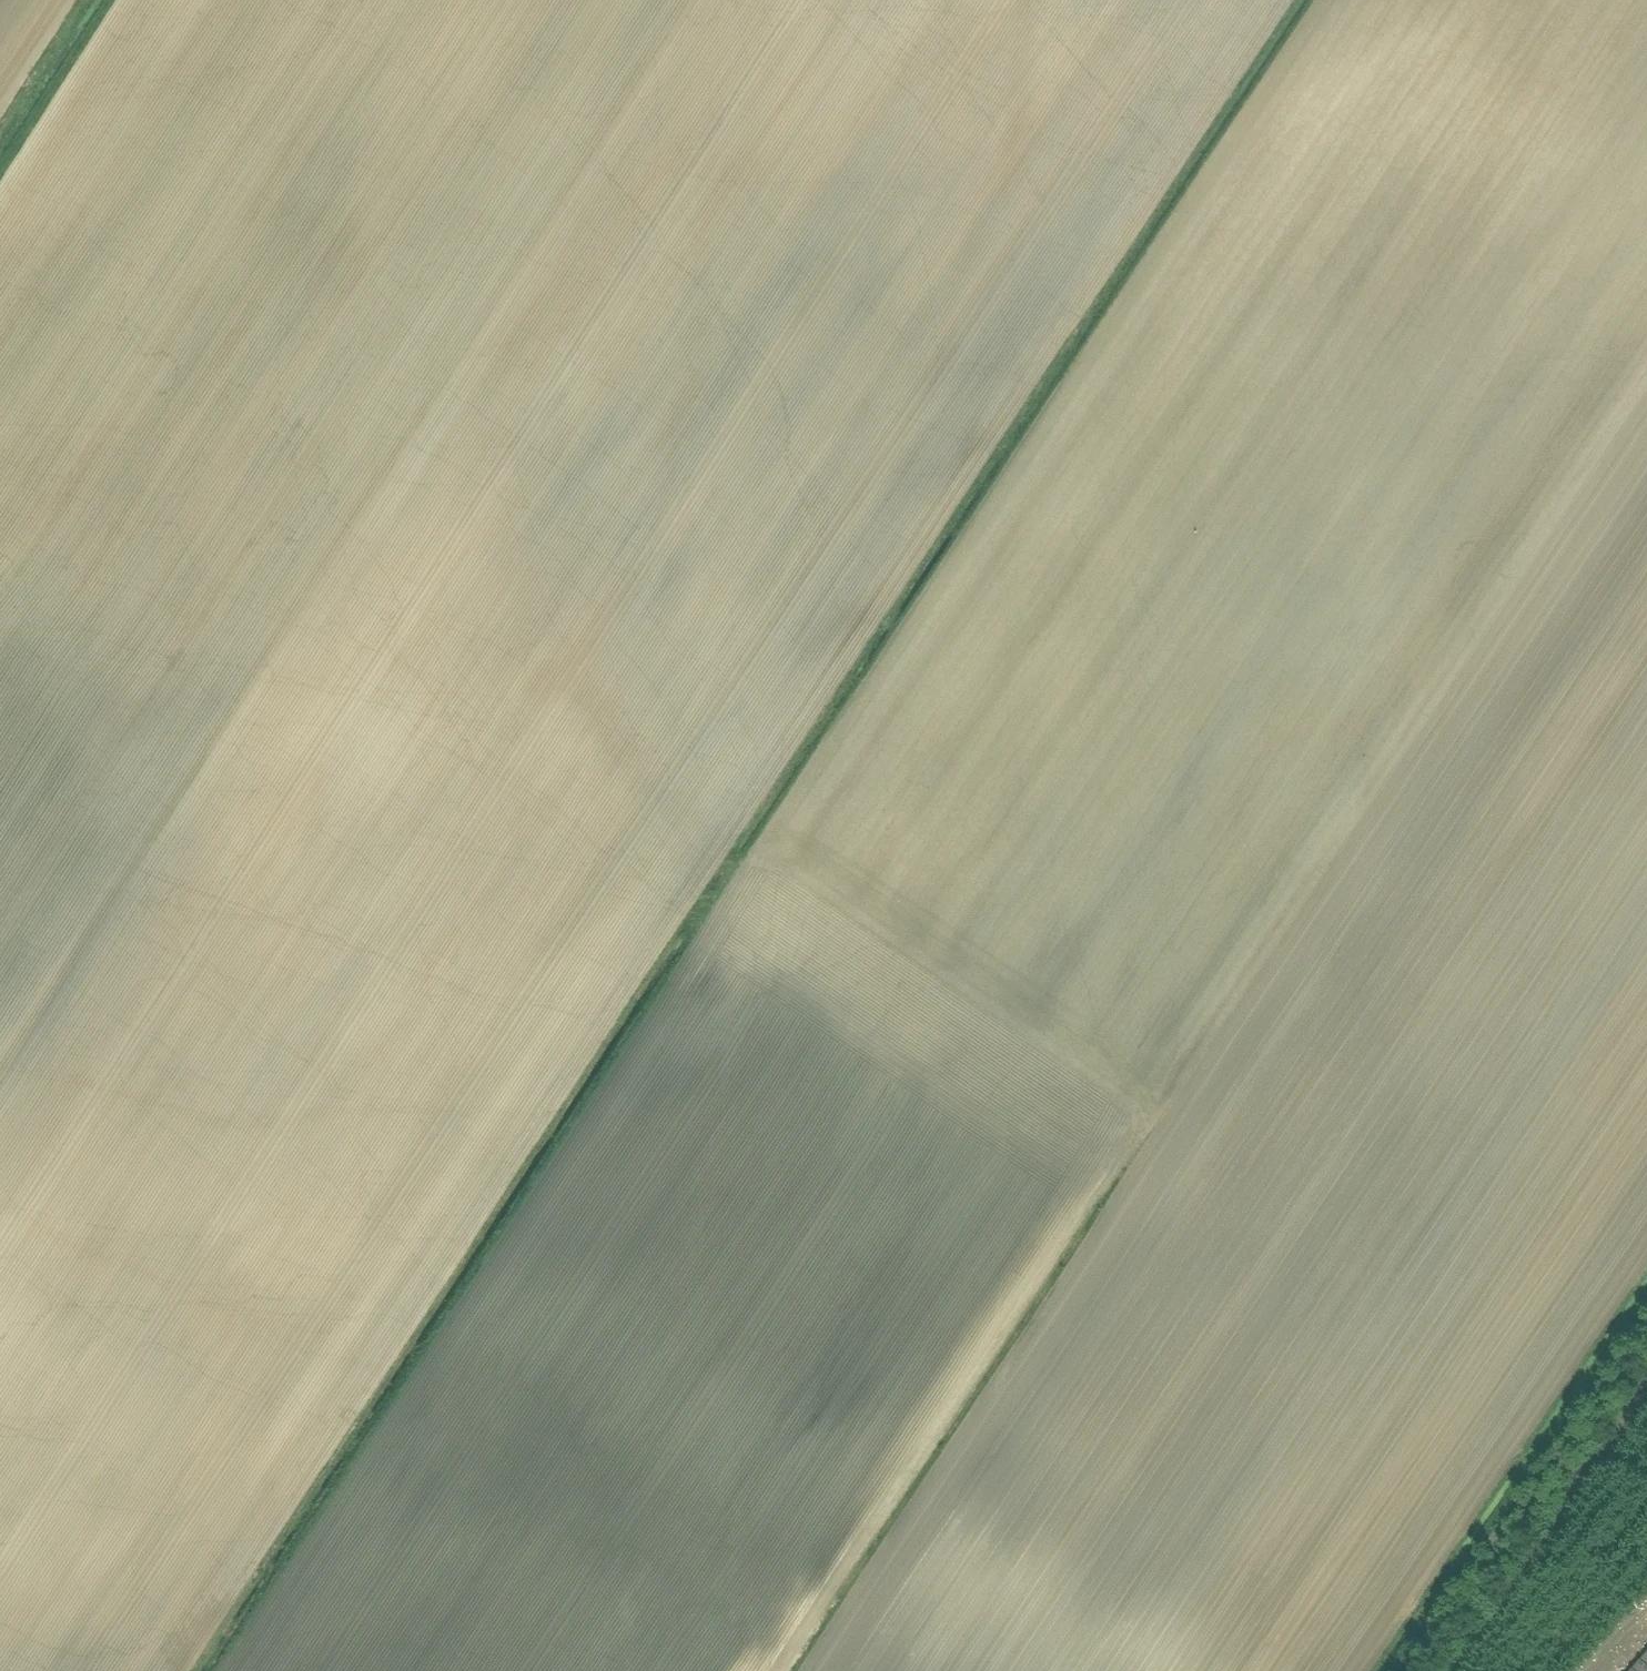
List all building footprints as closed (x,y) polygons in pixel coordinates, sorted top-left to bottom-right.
[(1631,1670),(1646,1670),(1646,1653),(1631,1670)]
